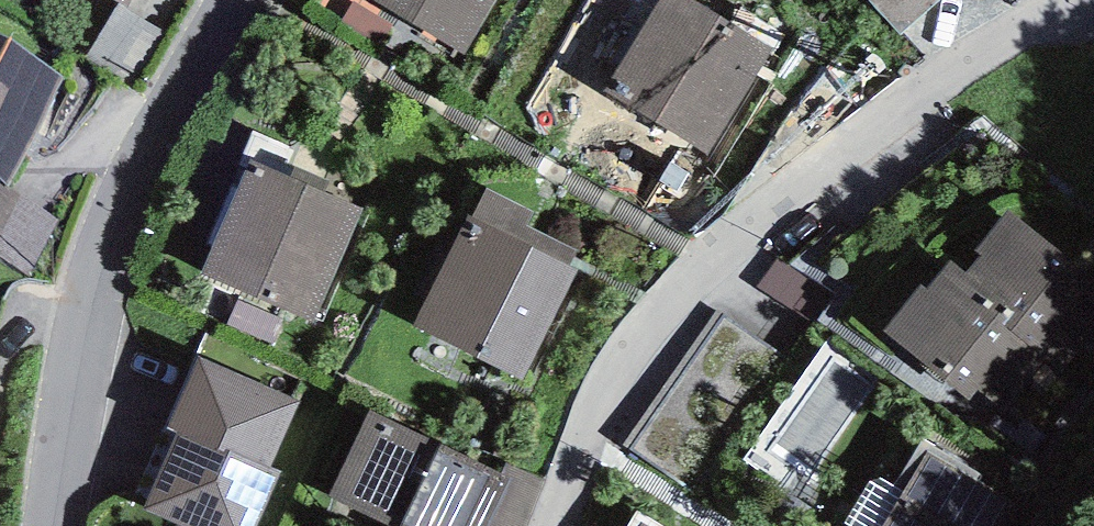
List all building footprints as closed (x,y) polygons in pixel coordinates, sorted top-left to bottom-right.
[(118,4),(125,8),(130,0),(111,0),(118,4)] [(467,54),(499,0),(376,0),(467,54)] [(693,0),(658,0),(603,89),(710,154),(774,49),(693,0)] [(900,35),(939,0),(869,0),(900,35)] [(125,8),(118,4),(84,58),(136,83),(166,30),(125,8)] [(0,40),(0,175),(8,180),(65,75),(0,40)] [(364,208),(251,159),(201,272),(314,321),(364,208)] [(0,186),(0,259),(29,274),(59,218),(0,186)] [(486,189),(472,217),(568,265),(578,250),(526,224),(534,213),(486,189)] [(967,272),(1093,366),(1093,272),(1008,209),(976,251),(980,254),(967,272)] [(472,217),(469,215),(413,324),(522,380),(578,271),(568,265),(472,217)] [(919,284),(882,334),(972,399),(979,391),(1042,436),(1093,366),(967,272),(948,259),(926,289),(919,284)] [(718,308),(624,444),(686,487),(781,351),(718,308)] [(762,439),(815,471),(878,366),(825,334),(762,439)] [(197,357),(167,428),(178,433),(229,455),(231,450),(270,466),(298,400),(197,357)] [(368,412),(328,497),(390,525),(389,525),(487,525),(509,478),(502,475),(368,412)] [(270,466),(231,450),(229,455),(178,433),(146,508),(188,525),(257,525),(282,472),(270,466)] [(921,440),(920,442),(869,525),(1019,525),(1031,505),(921,440)] [(502,475),(509,478),(487,525),(527,525),(547,481),(507,463),(502,475)]
